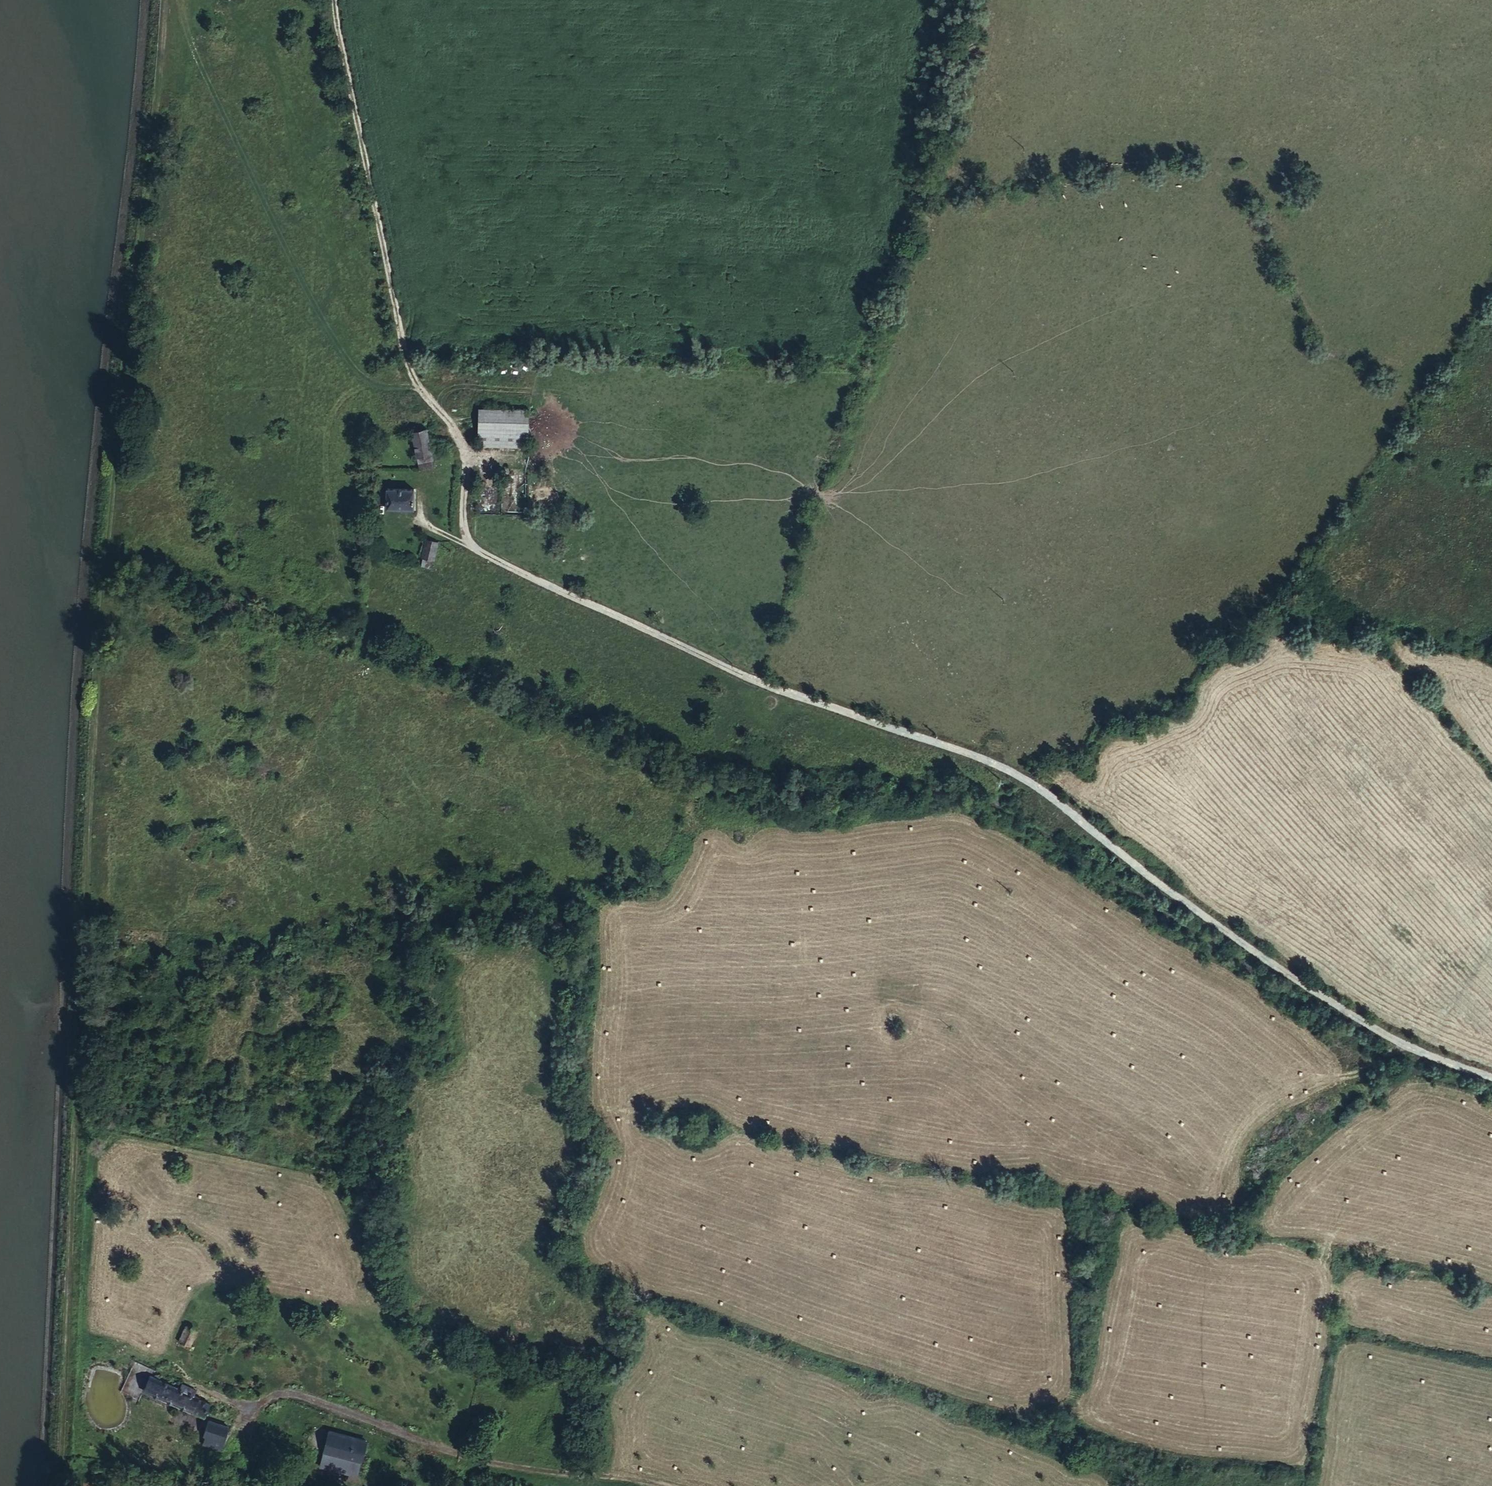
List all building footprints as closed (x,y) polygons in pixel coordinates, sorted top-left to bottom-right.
[(484,406),(484,446),(536,445),(535,406),(484,406)] [(433,429),(418,433),(424,457),(438,454),(433,429)] [(438,454),(424,457),(430,480),(442,476),(438,454)] [(422,490),(398,489),(397,493),(386,493),(386,505),(396,506),(396,510),(421,511),(422,490)] [(442,545),(428,542),(424,565),(437,568),(442,545)] [(181,1330),(172,1354),(187,1360),(193,1341),(188,1340),(189,1333),(181,1330)] [(140,1399),(149,1366),(132,1361),(123,1394),(140,1399)] [(180,1398),(151,1387),(146,1403),(206,1427),(211,1411),(194,1404),(197,1397),(182,1392),(180,1398)] [(231,1430),(214,1427),(206,1459),(224,1463),(231,1430)] [(353,1462),(355,1449),(331,1442),(328,1455),(353,1462)] [(366,1452),(355,1449),(353,1462),(363,1465),(366,1452)]
